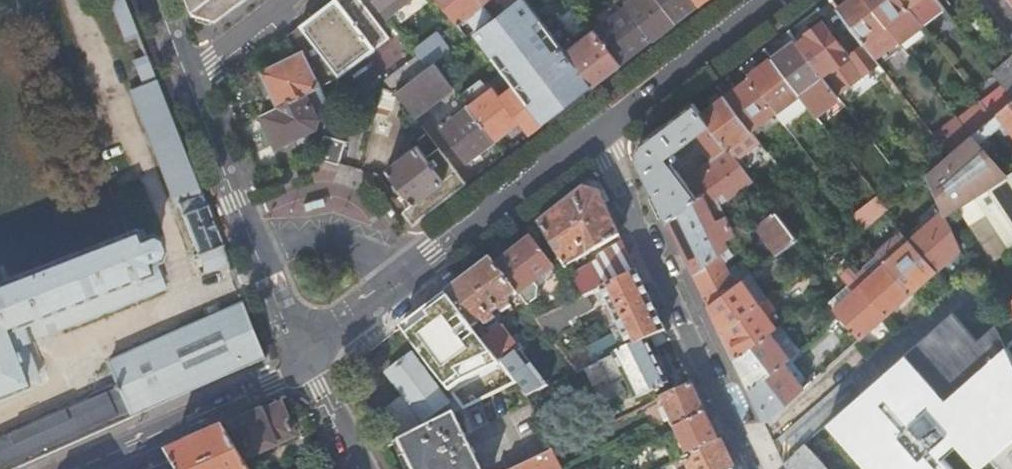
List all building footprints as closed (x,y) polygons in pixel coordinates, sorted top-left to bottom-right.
[(125,0),(107,0),(143,89),(157,83),(125,0)] [(195,17),(216,23),(245,0),(188,0),(195,17)] [(356,0),(334,0),(323,8),(299,27),(332,70),(337,77),(386,39),(356,0)] [(409,1),(410,0),(373,0),(387,18),(398,9),(405,19),(412,14),(408,9),(405,4),(409,1)] [(484,5),(480,0),(437,0),(456,25),(467,17),(484,5)] [(593,87),(555,37),(543,23),(526,0),(516,0),(507,7),(493,17),(477,30),(472,33),(513,87),(543,125),(593,87)] [(677,23),(660,0),(629,0),(625,4),(627,7),(653,41),(677,23)] [(700,5),(696,0),(660,0),(677,23),(700,5)] [(869,53),(878,46),(883,52),(897,42),(889,31),(865,0),(849,0),(837,10),(869,53)] [(922,27),(912,14),(902,0),(865,0),(889,31),(897,42),(899,45),(922,27)] [(945,10),(937,0),(902,0),(912,14),(922,27),(945,10)] [(484,5),(467,17),(477,30),(493,17),(484,5)] [(620,66),(653,41),(627,7),(595,32),(596,34),(620,66)] [(543,23),(555,37),(593,87),(620,66),(596,34),(595,32),(593,30),(575,44),(553,15),(543,23)] [(829,86),(830,87),(845,75),(839,66),(848,58),(821,23),(805,35),(797,42),(823,77),(829,86)] [(316,78),(332,70),(299,27),(289,34),(298,53),(279,63),(260,72),(268,90),(277,108),(320,88),(316,78)] [(413,52),(438,33),(435,30),(428,35),(410,48),(413,52)] [(427,68),(434,63),(451,50),(438,33),(413,52),(417,57),(427,68)] [(823,77),(797,42),(796,41),(771,60),(799,96),(823,77)] [(1011,98),(1011,56),(992,71),(1003,87),(1011,98)] [(395,93),(427,68),(417,57),(386,81),(395,93)] [(805,104),(799,96),(771,60),(748,78),(781,123),(783,124),(806,106),(805,104)] [(414,117),(452,88),(434,63),(427,68),(395,93),(397,94),(414,117)] [(799,96),(805,104),(829,86),(823,77),(799,96)] [(764,135),(781,123),(748,78),(724,96),(755,137),(761,132),(764,135)] [(530,135),(543,125),(513,87),(501,96),(494,87),(490,89),(482,79),(459,96),(467,107),(494,143),(522,122),(530,135)] [(157,83),(143,89),(128,95),(174,210),(180,208),(183,214),(180,215),(181,218),(184,218),(198,254),(205,273),(228,263),(217,236),(157,83)] [(991,120),(1011,103),(1011,98),(1003,87),(980,104),(991,120)] [(277,108),(260,116),(276,148),(295,140),(316,130),(318,121),(325,123),(330,106),(320,88),(277,108)] [(397,94),(395,93),(382,89),(374,120),(389,124),(397,94)] [(750,149),(759,143),(755,137),(724,96),(699,115),(727,151),(743,138),(745,140),(745,143),(750,149)] [(944,218),(957,209),(974,198),(1006,178),(978,146),(995,131),(1005,122),(1011,132),(1011,103),(991,120),(970,139),(949,158),(926,177),(943,214),(944,218)] [(991,120),(980,104),(957,122),(970,139),(991,120)] [(692,105),(641,145),(637,161),(666,222),(739,166),(727,151),(699,115),(692,105)] [(811,112),(806,106),(783,124),(787,131),(811,112)] [(468,163),(494,143),(467,107),(441,126),(468,163)] [(934,138),(949,158),(970,139),(957,122),(956,120),(934,138)] [(1011,134),(1011,132),(1005,122),(995,131),(997,133),(999,134),(1001,135),(1003,135),(1006,135),(1009,135),(1011,134)] [(427,135),(418,123),(412,129),(421,140),(427,135)] [(317,158),(342,165),(349,141),(324,134),(317,158)] [(671,154),(675,159),(689,148),(685,143),(671,154)] [(456,192),(466,184),(438,148),(426,158),(417,146),(387,168),(400,185),(414,203),(403,211),(413,225),(456,192)] [(727,202),(751,183),(739,166),(666,222),(679,248),(692,276),(729,248),(726,242),(735,238),(726,218),(716,222),(707,204),(721,194),(727,202)] [(1010,253),(1011,252),(1011,174),(1006,178),(974,198),(1010,253)] [(582,190),(537,224),(565,269),(620,238),(609,216),(599,194),(582,190)] [(957,209),(993,264),(1010,253),(974,198),(957,209)] [(778,255),(796,242),(775,214),(757,227),(778,255)] [(935,273),(959,252),(944,218),(943,214),(920,234),(909,244),(935,273)] [(902,236),(909,244),(920,234),(913,226),(902,236)] [(24,387),(38,382),(23,343),(165,288),(157,269),(155,264),(159,255),(153,241),(144,239),(141,231),(128,235),(127,234),(1,283),(0,282),(0,397),(21,389),(21,391),(25,389),(24,387)] [(877,259),(884,267),(909,244),(902,236),(900,234),(875,256),(877,259)] [(496,268),(517,295),(526,307),(536,300),(537,289),(533,283),(542,276),(553,268),(532,241),(523,249),(496,268)] [(739,241),(729,248),(692,276),(695,282),(707,308),(735,287),(733,282),(738,279),(734,274),(737,272),(734,267),(728,271),(724,263),(728,260),(744,250),(739,241)] [(583,300),(584,299),(600,291),(637,274),(622,243),(597,258),(598,261),(571,279),(571,280),(583,300)] [(910,295),(935,273),(909,244),(884,267),(910,295)] [(845,274),(885,318),(910,295),(884,267),(877,259),(856,278),(849,271),(845,274)] [(446,294),(471,326),(473,329),(483,321),(486,326),(495,319),(491,315),(499,309),(502,313),(510,307),(507,303),(517,295),(496,268),(490,260),(467,278),(446,294)] [(646,341),(665,332),(650,300),(637,274),(600,291),(609,310),(615,322),(619,329),(613,332),(616,338),(623,352),(646,341)] [(839,318),(860,340),(885,318),(845,274),(841,277),(849,286),(855,292),(833,311),(839,318)] [(720,334),(759,306),(742,282),(735,287),(707,308),(713,320),(720,334)] [(833,311),(855,292),(849,286),(828,304),(833,311)] [(548,316),(537,322),(553,342),(580,327),(577,320),(592,312),(584,299),(583,300),(554,314),(548,316)] [(548,316),(536,300),(526,307),(531,313),(537,322),(548,316)] [(1005,345),(1011,340),(1011,303),(992,319),(995,326),(1005,345)] [(244,304),(110,361),(120,386),(114,388),(115,391),(0,440),(0,468),(12,468),(266,359),(244,304)] [(769,334),(775,329),(759,306),(720,334),(730,356),(733,361),(769,334)] [(615,322),(609,310),(605,312),(611,325),(615,322)] [(827,426),(865,468),(954,468),(944,458),(959,445),(980,468),(993,457),(1011,441),(1011,360),(1005,345),(995,326),(976,343),(951,315),(827,426)] [(480,338),(487,347),(516,384),(527,398),(550,387),(526,355),(529,345),(523,337),(516,343),(503,326),(502,327),(499,323),(480,338)] [(740,377),(747,391),(784,364),(789,360),(769,334),(733,361),(740,377)] [(623,352),(616,338),(567,362),(577,374),(597,365),(623,352)] [(609,389),(624,381),(634,402),(668,386),(656,362),(646,341),(623,352),(597,365),(609,389)] [(401,441),(426,429),(422,423),(446,405),(411,357),(386,375),(404,399),(386,411),(401,441)] [(755,407),(762,423),(768,422),(805,389),(784,364),(747,391),(755,407)] [(691,386),(660,401),(665,411),(660,413),(665,423),(670,421),(687,458),(719,443),(706,417),(691,386)] [(287,420),(281,408),(239,427),(251,455),(294,436),(287,420)] [(454,415),(426,429),(401,441),(399,442),(406,457),(400,460),(405,468),(481,468),(454,415)] [(172,457),(175,462),(179,468),(250,468),(226,433),(201,444),(172,457)] [(993,457),(1003,468),(1011,468),(1011,441),(993,457)] [(399,442),(393,445),(400,460),(406,457),(399,442)] [(687,458),(673,465),(675,468),(731,468),(727,460),(719,443),(687,458)] [(553,452),(518,468),(560,468),(553,452)]
